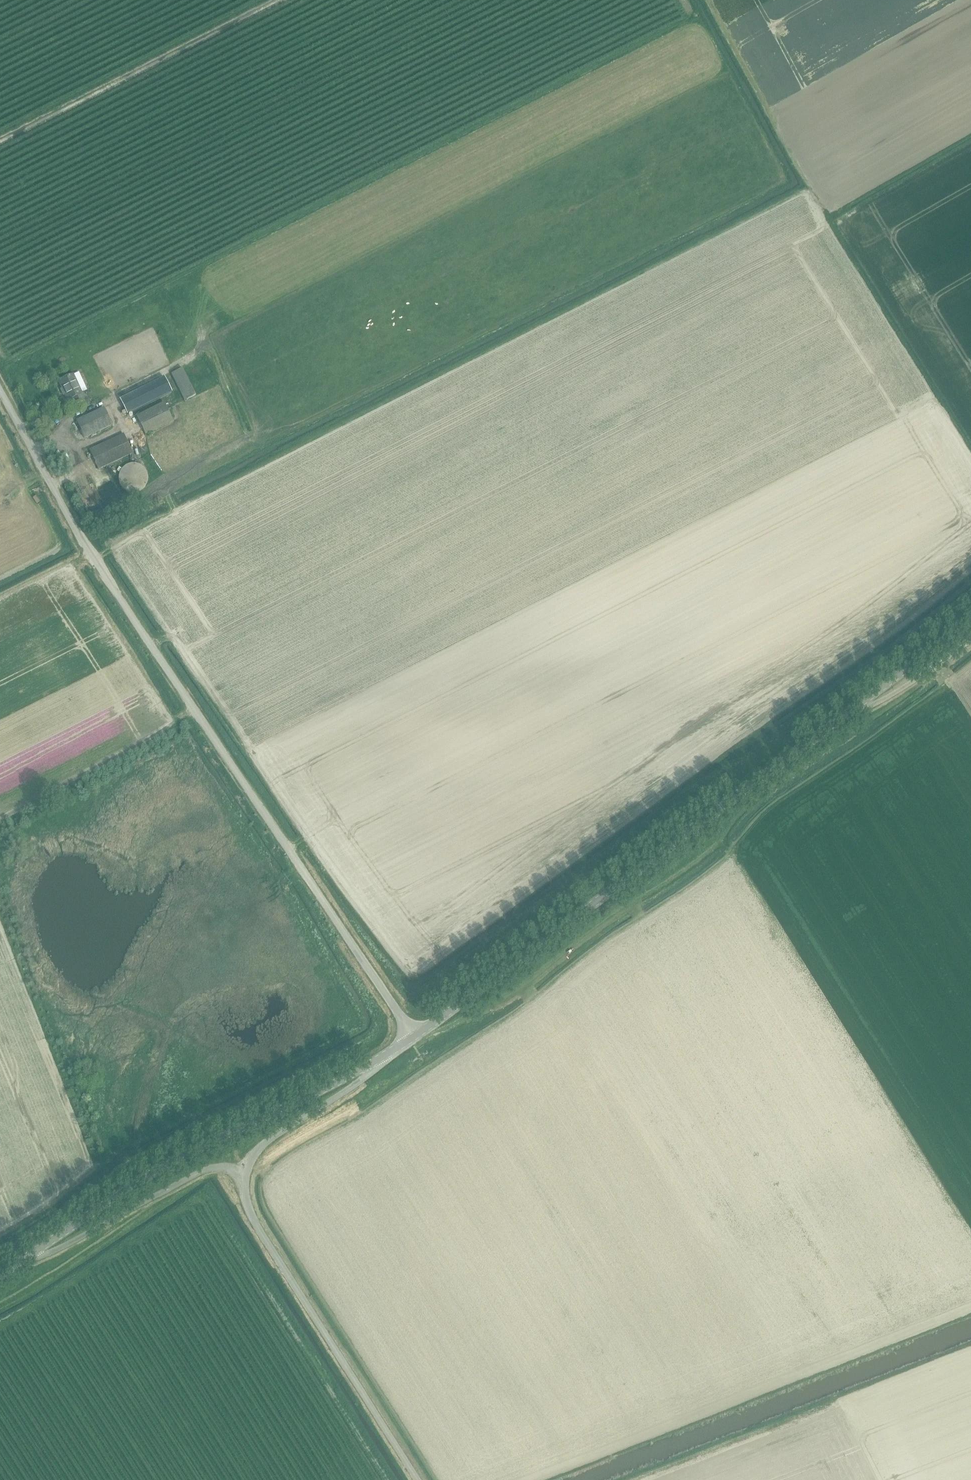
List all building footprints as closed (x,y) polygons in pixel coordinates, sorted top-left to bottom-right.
[(184,401),(195,396),(181,368),(171,374),(184,401)] [(73,374),(59,380),(68,400),(72,398),(75,404),(87,398),(84,392),(82,393),(73,374)] [(127,414),(171,391),(163,377),(120,400),(127,414)] [(145,433),(171,420),(162,403),(136,416),(145,433)] [(84,438),(111,425),(103,408),(76,421),(84,438)] [(99,468),(132,453),(123,434),(90,449),(99,468)] [(130,492),(135,492),(139,491),(143,489),(146,485),(148,481),(149,476),(147,471),(145,467),(141,464),(137,462),(132,462),(128,463),(124,466),(121,469),(119,474),(118,478),(120,483),(122,487),(126,490),(130,492)] [(74,572),(77,582),(88,579),(85,569),(74,572)]
